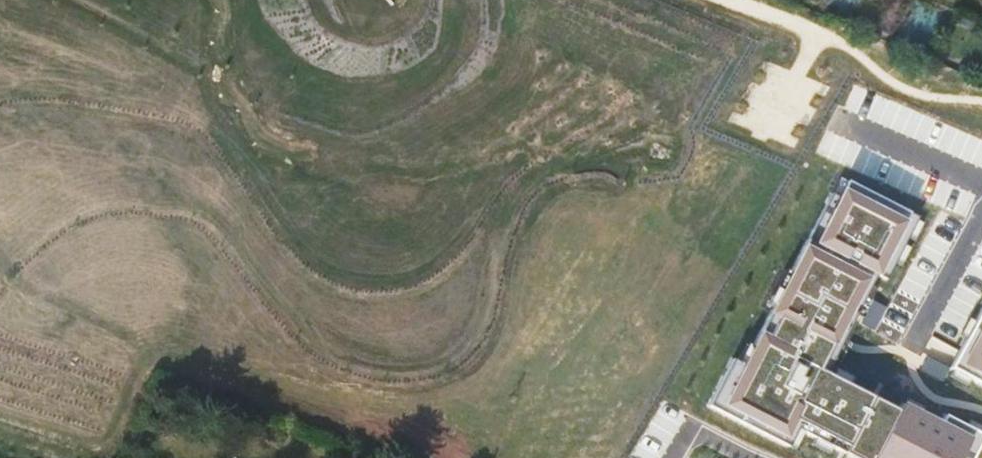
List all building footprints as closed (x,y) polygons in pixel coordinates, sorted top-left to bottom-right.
[(919,219),(848,183),(840,199),(833,195),(744,367),(733,361),(710,405),(788,447),(797,429),(853,457),(973,457),(981,440),(981,437),(944,417),(940,426),(901,406),(898,412),(825,374),(876,276),(886,281),(919,219)] [(950,370),(981,387),(981,311),(950,370)]
